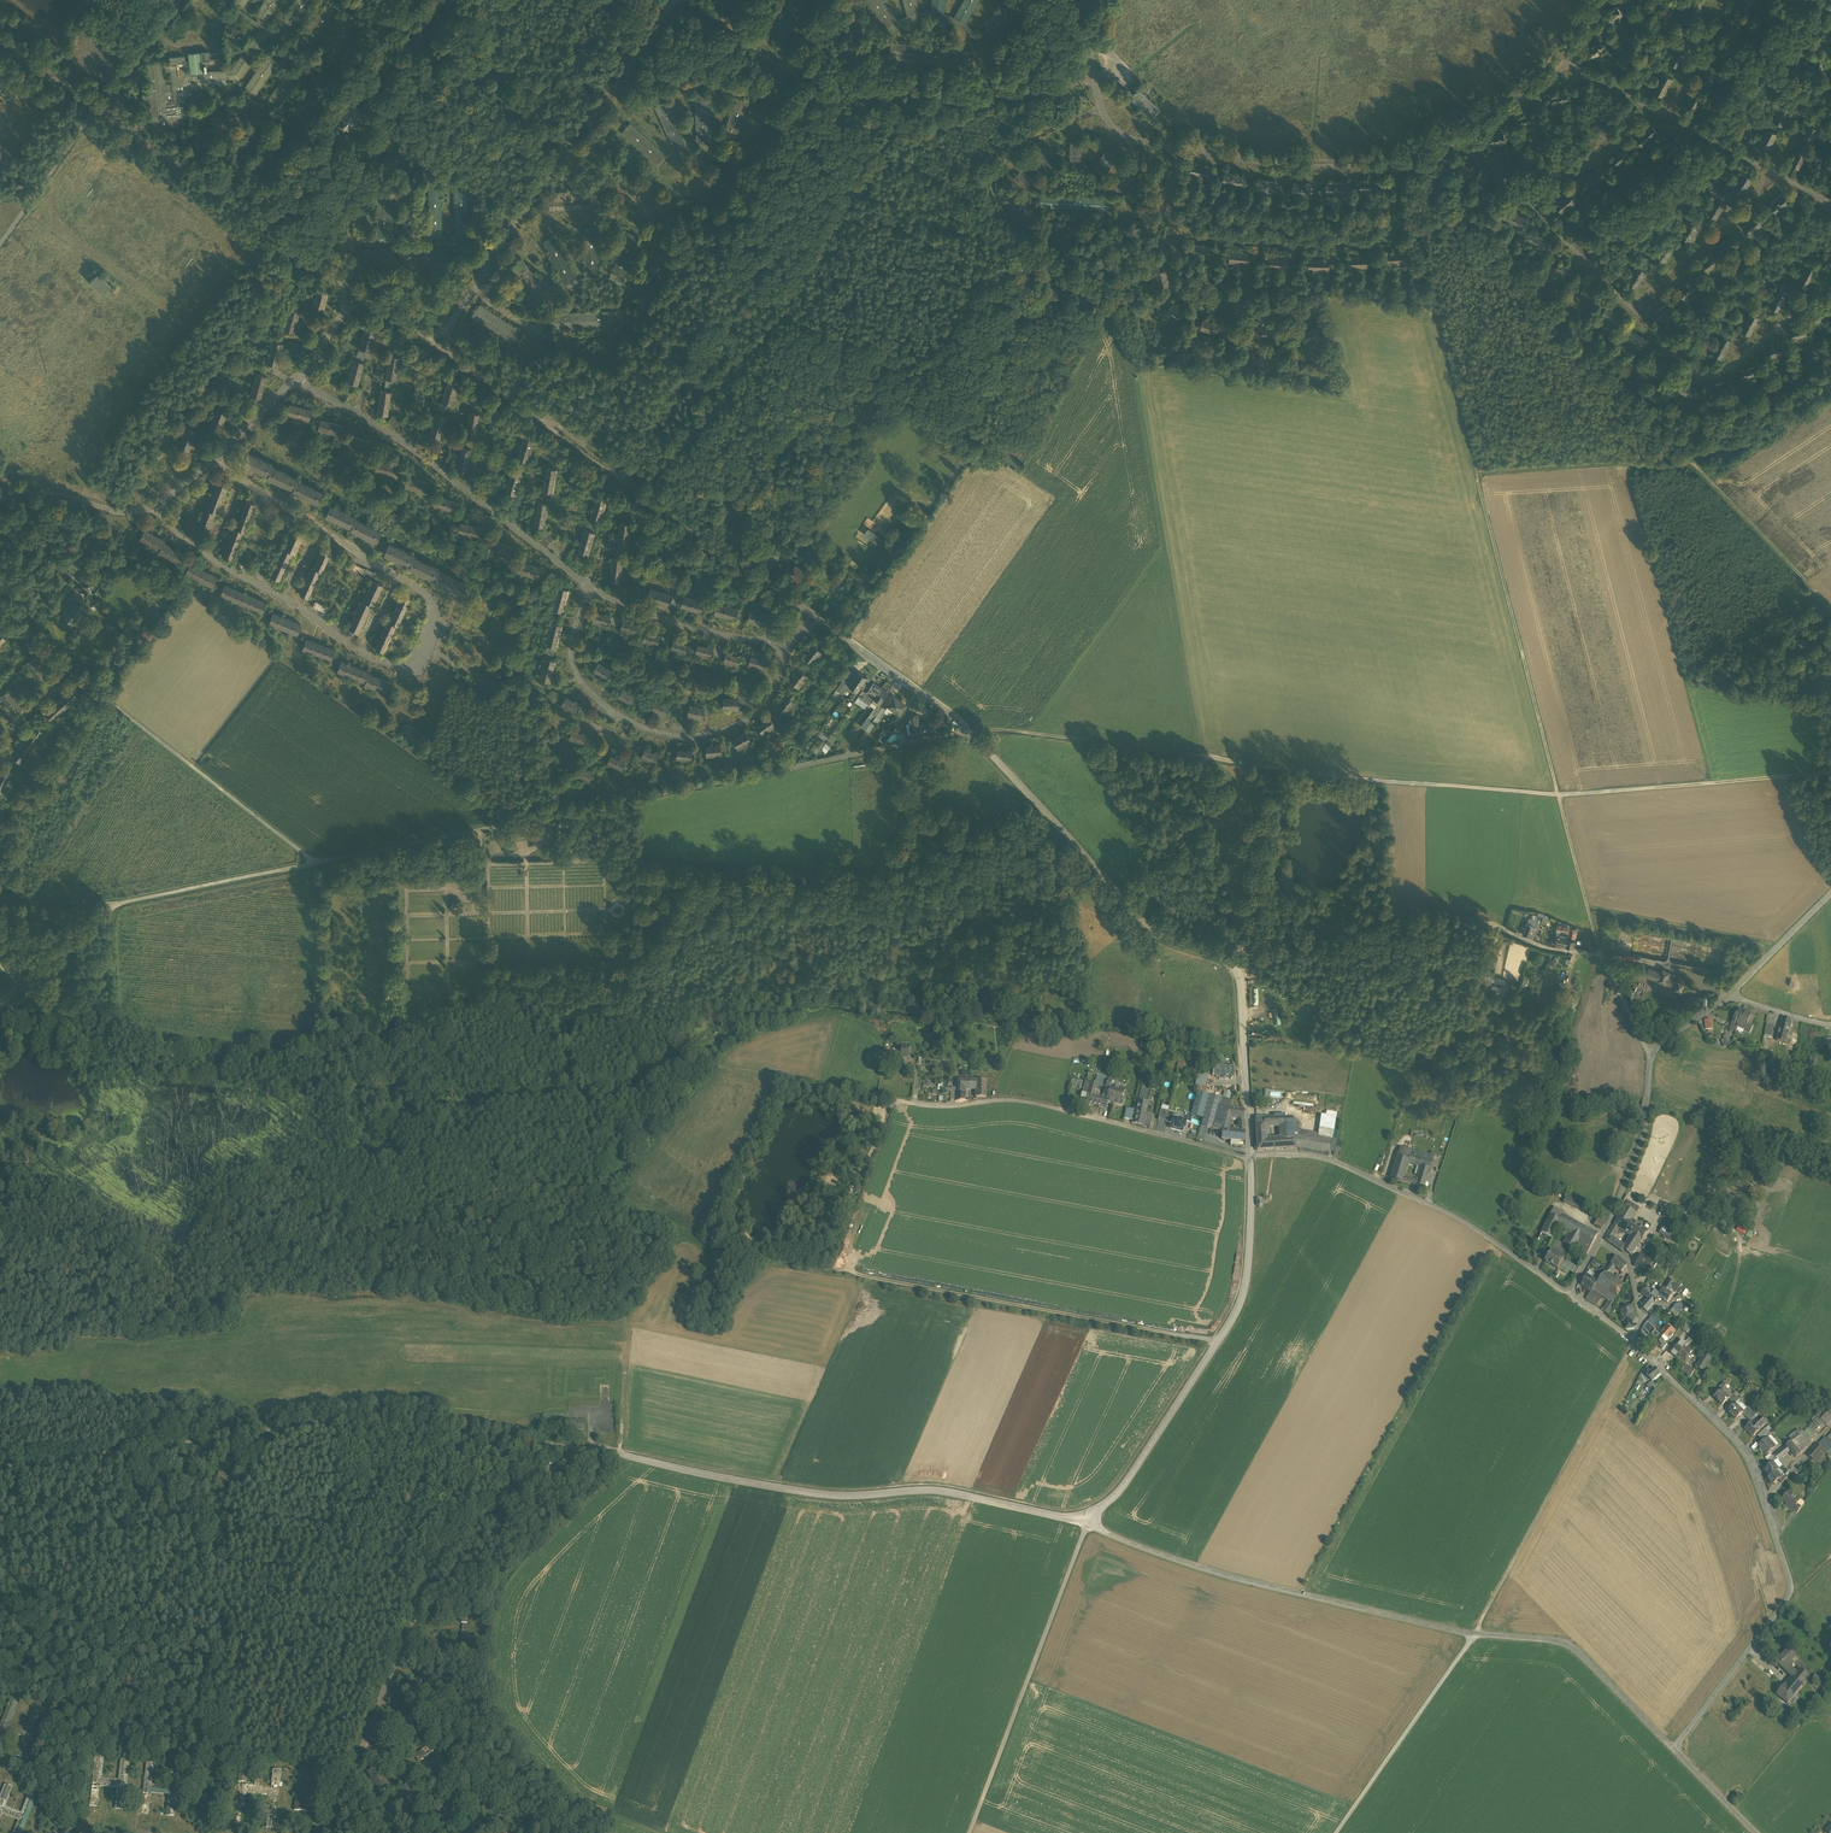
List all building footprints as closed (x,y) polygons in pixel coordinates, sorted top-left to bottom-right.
[(255,14),(259,17),(262,19),(266,21),(281,0),(265,0),(255,14)] [(713,7),(725,16),(736,0),(718,0),(713,7)] [(916,0),(903,0),(907,16),(920,13),(916,0)] [(931,12),(943,14),(945,0),(932,0),(931,12)] [(953,17),(965,24),(979,0),(964,0),(953,17)] [(1620,0),(1615,0),(1615,1),(1619,6),(1617,7),(1619,9),(1624,5),(1620,0)] [(1741,8),(1749,12),(1754,0),(1745,0),(1741,8)] [(1804,10),(1785,1),(1781,8),(1801,17),(1804,10)] [(1701,2),(1691,2),(1691,17),(1700,17),(1700,8),(1701,8),(1701,2)] [(1617,7),(1605,17),(1611,24),(1623,14),(1619,9),(1617,7)] [(1744,22),(1735,18),(1733,22),(1734,23),(1730,32),(1738,35),(1744,22)] [(1720,34),(1711,30),(1708,36),(1718,40),(1720,34)] [(1606,39),(1600,32),(1597,35),(1602,40),(1600,42),(1602,43),(1606,39)] [(1699,37),(1693,34),(1690,39),(1696,42),(1699,37)] [(1690,39),(1685,37),(1681,44),(1686,47),(1690,39)] [(1602,43),(1600,42),(1588,52),(1594,58),(1606,48),(1602,43)] [(854,45),(846,44),(845,52),(853,53),(854,45)] [(1686,55),(1677,50),(1670,63),(1678,67),(1682,59),(1683,59),(1686,55)] [(1723,54),(1716,50),(1711,58),(1719,63),(1723,54)] [(209,52),(200,53),(201,61),(206,61),(210,60),(209,52)] [(200,53),(188,54),(190,74),(207,72),(206,61),(201,61),(200,53)] [(184,56),(169,58),(170,63),(165,63),(166,71),(171,71),(171,75),(169,75),(169,77),(171,76),(172,84),(164,84),(164,83),(166,83),(165,73),(161,74),(160,62),(146,64),(152,121),(153,128),(191,124),(191,117),(190,102),(196,102),(196,99),(195,92),(195,89),(227,86),(226,79),(226,71),(207,72),(190,74),(188,74),(186,74),(185,63),(187,62),(187,61),(185,61),(184,56)] [(1826,58),(1816,57),(1815,72),(1823,73),(1824,63),(1825,63),(1826,58)] [(1716,72),(1707,68),(1704,73),(1706,73),(1701,82),(1709,86),(1716,72)] [(1673,79),(1664,74),(1659,83),(1668,88),(1673,79)] [(784,83),(776,80),(774,84),(770,83),(768,87),(780,92),(784,83)] [(1668,88),(1659,83),(1654,92),(1663,97),(1668,88)] [(1159,110),(1138,90),(1132,96),(1134,98),(1132,101),(1142,110),(1144,107),(1147,110),(1145,113),(1151,119),(1159,110)] [(707,93),(695,93),(697,142),(710,141),(707,93)] [(1566,93),(1551,96),(1553,105),(1568,101),(1567,95),(1566,93)] [(1702,98),(1693,93),(1691,98),(1692,99),(1688,107),(1695,111),(1702,98)] [(686,144),(666,100),(654,106),(675,150),(686,144)] [(354,107),(347,102),(344,107),(347,109),(337,123),(343,127),(344,126),(349,129),(357,116),(359,117),(362,112),(357,109),(358,108),(355,105),(354,107)] [(1814,108),(1808,105),(1805,111),(1811,114),(1814,108)] [(1789,113),(1780,108),(1774,122),(1781,126),(1786,117),(1787,118),(1789,113)] [(1534,115),(1518,118),(1520,126),(1535,123),(1534,117),(1534,115)] [(1825,121),(1817,117),(1815,121),(1822,125),(1825,121)] [(666,156),(630,124),(622,133),(657,165),(666,156)] [(1658,133),(1652,125),(1647,129),(1648,130),(1645,133),(1650,140),(1658,133)] [(1818,129),(1809,125),(1807,130),(1808,130),(1804,139),(1811,143),(1818,129)] [(1604,128),(1585,144),(1590,150),(1610,134),(1604,128)] [(1777,134),(1768,129),(1763,138),(1772,143),(1777,134)] [(1645,133),(1642,136),(1641,134),(1636,138),(1642,146),(1650,140),(1645,133)] [(1504,134),(1488,137),(1490,145),(1506,142),(1504,136),(1504,134)] [(1772,143),(1763,138),(1758,148),(1768,153),(1772,143)] [(1084,144),(1072,143),(1070,164),(1083,165),(1084,144)] [(1059,168),(1049,149),(1038,154),(1048,173),(1059,168)] [(1583,154),(1579,149),(1574,153),(1578,158),(1583,154)] [(1620,153),(1613,159),(1619,166),(1630,156),(1623,149),(1619,152),(1620,153)] [(1116,158),(1105,151),(1094,169),(1105,176),(1116,158)] [(1806,156),(1797,151),(1795,156),(1796,157),(1792,165),(1799,169),(1806,156)] [(1460,154),(1456,162),(1461,165),(1462,164),(1460,163),(1464,157),(1460,154)] [(1568,158),(1549,174),(1554,180),(1573,164),(1568,158)] [(1197,165),(1191,164),(1189,174),(1199,175),(1201,167),(1197,166),(1197,165)] [(1476,172),(1462,164),(1461,165),(1458,171),(1471,179),(1476,172)] [(1211,167),(1204,166),(1204,167),(1201,167),(1199,175),(1209,177),(1211,167)] [(1606,176),(1600,168),(1596,172),(1596,173),(1589,179),(1595,185),(1606,176)] [(1039,181),(1022,169),(1014,179),(1031,192),(1034,188),(1039,181)] [(1234,173),(1225,172),(1225,176),(1223,176),(1222,182),(1232,184),(1234,173)] [(1242,175),(1234,173),(1232,184),(1242,186),(1243,180),(1242,179),(1242,175)] [(1752,178),(1744,173),(1738,182),(1746,187),(1748,183),(1749,184),(1752,178)] [(1131,174),(1113,185),(1118,194),(1119,196),(1138,185),(1131,174)] [(768,177),(760,177),(760,186),(768,185),(768,177)] [(1485,179),(1480,187),(1486,190),(1487,189),(1484,187),(1488,181),(1485,179)] [(1267,181),(1259,180),(1258,184),(1257,184),(1256,190),(1266,191),(1267,181)] [(1276,182),(1267,181),(1266,191),(1276,193),(1277,186),(1276,186),(1276,182)] [(1366,181),(1360,181),(1359,191),(1370,192),(1370,183),(1366,183),(1366,181)] [(1380,181),(1374,181),(1374,183),(1370,183),(1370,192),(1380,192),(1380,181)] [(1746,187),(1738,182),(1733,191),(1742,196),(1745,191),(1744,190),(1746,187)] [(1824,182),(1821,187),(1830,193),(1830,191),(1830,185),(1824,182)] [(1336,183),(1327,183),(1327,186),(1326,186),(1325,193),(1336,193),(1336,183)] [(1345,183),(1336,183),(1336,193),(1346,193),(1346,187),(1344,187),(1345,183)] [(1302,184),(1293,184),(1293,187),(1292,187),(1292,194),(1302,194),(1302,184)] [(1311,184),(1302,184),(1302,194),(1312,195),(1312,188),(1311,188),(1311,184)] [(1500,197),(1487,189),(1486,190),(1482,196),(1496,204),(1500,197)] [(1578,199),(1572,192),(1567,196),(1568,197),(1565,199),(1570,206),(1578,199)] [(1782,193),(1776,199),(1783,207),(1790,200),(1786,196),(1785,197),(1782,193)] [(1727,201),(1718,195),(1713,204),(1720,209),(1722,205),(1724,206),(1727,201)] [(1565,199),(1562,202),(1561,201),(1556,205),(1562,213),(1570,206),(1565,199)] [(1783,207),(1776,199),(1769,205),(1772,208),(1771,209),(1775,214),(1783,207)] [(594,203),(545,207),(545,213),(595,210),(594,203)] [(343,204),(336,204),(336,239),(344,239),(343,204)] [(1720,209),(1713,204),(1707,213),(1716,219),(1720,213),(1718,212),(1720,209)] [(1816,208),(1812,215),(1828,224),(1830,218),(1830,216),(1816,208)] [(1515,212),(1509,209),(1504,218),(1513,223),(1517,216),(1514,214),(1515,212)] [(1758,214),(1753,218),(1754,219),(1751,222),(1757,229),(1765,222),(1758,214)] [(1521,218),(1517,216),(1513,223),(1521,228),(1527,220),(1522,217),(1521,218)] [(1697,222),(1692,219),(1686,228),(1695,233),(1700,225),(1696,223),(1697,222)] [(1751,222),(1748,225),(1747,223),(1742,228),(1749,236),(1757,229),(1751,222)] [(597,228),(584,229),(587,277),(599,276),(597,228)] [(1695,233),(1686,228),(1681,236),(1686,240),(1687,238),(1691,241),(1695,233)] [(1746,237),(1740,230),(1737,232),(1743,239),(1746,237)] [(1537,234),(1531,231),(1526,240),(1535,245),(1540,238),(1536,235),(1537,234)] [(1743,239),(1737,232),(1735,235),(1740,241),(1743,239)] [(1589,241),(1582,235),(1578,239),(1585,246),(1589,241)] [(576,280),(556,236),(544,242),(564,285),(576,280)] [(1732,237),(1728,240),(1729,241),(1722,247),(1728,254),(1739,244),(1732,237)] [(1543,240),(1540,238),(1535,245),(1544,251),(1549,242),(1544,238),(1543,240)] [(344,248),(344,239),(336,239),(335,239),(336,248),(344,248)] [(1602,255),(1589,241),(1585,246),(1598,260),(1602,255)] [(1671,245),(1665,242),(1660,251),(1669,256),(1674,249),(1670,246),(1671,245)] [(1197,244),(1191,243),(1189,254),(1200,256),(1201,246),(1197,246),(1197,244)] [(1212,246),(1205,245),(1204,247),(1201,246),(1200,256),(1210,257),(1212,246)] [(1236,252),(1229,251),(1228,262),(1239,263),(1240,254),(1236,253),(1236,252)] [(1669,256),(1660,251),(1655,259),(1660,263),(1661,261),(1665,264),(1669,256)] [(1407,252),(1400,253),(1400,254),(1397,254),(1397,263),(1407,263),(1407,252)] [(1561,254),(1557,252),(1553,260),(1559,263),(1560,261),(1558,260),(1561,254)] [(1243,254),(1240,254),(1239,263),(1249,264),(1250,253),(1243,253),(1243,254)] [(1397,254),(1393,254),(1393,253),(1386,253),(1387,264),(1397,263),(1397,254)] [(1711,255),(1707,259),(1708,260),(1701,266),(1706,272),(1718,263),(1711,255)] [(1368,256),(1361,257),(1361,258),(1358,258),(1358,267),(1368,267),(1368,256)] [(1610,263),(1603,256),(1599,260),(1605,267),(1610,263)] [(1275,258),(1269,257),(1268,268),(1278,268),(1279,260),(1275,259),(1275,258)] [(1354,257),(1347,257),(1348,267),(1358,267),(1358,258),(1354,258),(1354,257)] [(1289,258),(1282,258),(1282,260),(1279,260),(1278,268),(1288,269),(1289,258)] [(1315,259),(1308,259),(1308,270),(1318,270),(1318,261),(1315,261),(1315,259)] [(1329,260),(1322,259),(1322,261),(1318,261),(1318,270),(1328,270),(1329,260)] [(555,292),(520,260),(512,269),(547,301),(550,298),(555,292)] [(1573,269),(1560,261),(1559,263),(1555,269),(1569,277),(1573,269)] [(1165,262),(1157,264),(1159,272),(1164,271),(1163,267),(1166,266),(1165,262)] [(1644,269),(1638,266),(1633,275),(1642,280),(1647,273),(1643,270),(1644,269)] [(1816,270),(1807,266),(1802,275),(1810,279),(1812,275),(1813,276),(1816,270)] [(1159,272),(1156,273),(1157,276),(1156,277),(1157,282),(1159,281),(1160,288),(1168,286),(1166,276),(1167,276),(1165,270),(1159,272)] [(1691,272),(1688,275),(1692,281),(1691,282),(1692,283),(1697,279),(1691,272)] [(110,285),(96,275),(89,283),(104,294),(110,285)] [(1642,280),(1633,275),(1628,283),(1633,287),(1634,285),(1637,288),(1642,280)] [(1802,275),(1797,284),(1806,289),(1809,283),(1808,283),(1810,279),(1802,275)] [(584,312),(581,282),(587,281),(600,280),(609,282),(612,283),(613,304),(607,304),(608,307),(613,307),(613,311),(617,311),(616,284),(621,286),(630,291),(635,296),(638,293),(632,288),(622,282),(610,278),(599,276),(587,277),(576,280),(564,285),(555,292),(550,298),(556,304),(561,298),(569,292),(578,288),(580,313),(584,312)] [(1582,276),(1578,284),(1583,287),(1584,286),(1582,285),(1586,279),(1582,276)] [(1691,282),(1679,293),(1684,299),(1696,288),(1692,283),(1691,282)] [(1598,293),(1584,286),(1583,287),(1580,293),(1594,301),(1598,293)] [(328,290),(318,287),(315,298),(325,301),(328,290)] [(1780,288),(1775,297),(1782,302),(1784,298),(1786,299),(1789,293),(1780,288)] [(1673,300),(1667,293),(1664,296),(1668,301),(1667,303),(1668,304),(1673,300)] [(1173,297),(1170,295),(1164,302),(1170,307),(1174,302),(1171,300),(1173,297)] [(1775,297),(1770,307),(1779,312),(1782,306),(1780,305),(1782,302),(1775,297)] [(325,301),(315,298),(312,309),(322,312),(325,301)] [(1170,307),(1169,310),(1172,312),(1171,313),(1175,316),(1175,315),(1181,319),(1186,312),(1179,306),(1180,305),(1175,302),(1170,307)] [(1667,303),(1655,313),(1660,320),(1672,309),(1668,304),(1667,303)] [(1612,309),(1607,305),(1601,314),(1610,320),(1615,312),(1611,310),(1612,309)] [(300,311),(289,308),(286,319),(296,322),(300,311)] [(1825,310),(1810,314),(1812,323),(1827,318),(1825,311),(1825,310)] [(1618,314),(1615,312),(1610,320),(1619,325),(1624,316),(1619,313),(1618,314)] [(1760,317),(1751,312),(1746,321),(1753,326),(1755,322),(1757,323),(1760,317)] [(296,322),(286,319),(283,330),(293,333),(296,322)] [(1219,324),(1203,319),(1202,322),(1201,322),(1201,324),(1200,328),(1216,332),(1217,330),(1218,327),(1219,324)] [(1753,326),(1746,321),(1741,331),(1750,336),(1753,330),(1752,329),(1753,326)] [(1222,328),(1218,327),(1217,330),(1225,333),(1227,326),(1223,324),(1222,328)] [(1324,325),(1320,326),(1321,331),(1317,332),(1318,334),(1326,332),(1324,325)] [(1804,325),(1799,327),(1800,328),(1791,331),(1793,339),(1807,335),(1804,325)] [(370,351),(376,329),(365,326),(359,348),(370,351)] [(1267,328),(1251,326),(1251,329),(1250,329),(1250,330),(1250,335),(1266,337),(1267,334),(1267,331),(1267,328)] [(1316,328),(1300,333),(1302,341),(1318,337),(1318,334),(1317,332),(1316,328)] [(1635,332),(1630,329),(1624,338),(1633,343),(1638,335),(1634,333),(1635,332)] [(1641,337),(1638,335),(1633,343),(1642,348),(1647,339),(1642,336),(1641,337)] [(1723,335),(1718,344),(1725,348),(1727,345),(1729,346),(1732,340),(1723,335)] [(283,344),(272,341),(269,352),(280,355),(283,344)] [(1778,346),(1769,349),(1772,356),(1785,352),(1782,342),(1777,344),(1778,346)] [(1725,348),(1718,344),(1713,353),(1722,358),(1725,353),(1723,352),(1725,348)] [(1661,353),(1657,350),(1653,358),(1658,361),(1659,360),(1657,359),(1661,353)] [(280,355),(269,352),(266,364),(277,366),(280,355)] [(396,380),(400,358),(389,356),(385,378),(396,380)] [(358,384),(363,362),(353,360),(347,382),(358,384)] [(544,360),(534,361),(534,369),(544,368),(544,360)] [(1672,368),(1659,360),(1658,361),(1655,367),(1668,375),(1672,368)] [(1756,366),(1741,371),(1743,379),(1758,374),(1756,368),(1756,366)] [(1684,375),(1680,373),(1676,381),(1682,384),(1683,382),(1681,382),(1684,375)] [(266,376),(256,374),(253,385),(263,388),(266,376)] [(452,405),(458,383),(447,380),(442,402),(452,405)] [(1724,380),(1715,383),(1717,389),(1726,386),(1724,380)] [(1697,390),(1683,382),(1682,384),(1679,390),(1693,397),(1697,390)] [(263,388),(253,385),(250,396),(260,399),(263,388)] [(388,414),(391,392),(381,390),(377,413),(388,414)] [(300,407),(289,404),(286,415),(297,418),(300,407)] [(227,411),(217,407),(214,415),(224,418),(227,411)] [(311,410),(300,407),(297,418),(309,421),(311,410)] [(476,437),(479,414),(468,413),(465,435),(476,437)] [(440,438),(446,416),(435,414),(429,435),(440,438)] [(224,418),(214,415),(212,422),(222,426),(224,418)] [(320,419),(317,430),(340,436),(343,425),(320,419)] [(222,426),(212,422),(209,429),(219,433),(222,426)] [(933,430),(925,424),(921,430),(929,436),(933,430)] [(195,431),(186,428),(183,435),(192,438),(195,431)] [(219,433),(209,429),(206,436),(216,440),(219,433)] [(192,438),(183,435),(180,442),(189,446),(192,438)] [(350,436),(347,446),(370,452),(373,442),(350,436)] [(528,462),(535,440),(524,437),(518,459),(528,462)] [(189,446),(180,442),(178,449),(187,453),(189,446)] [(469,472),(472,450),(461,448),(458,471),(469,472)] [(272,465),(246,452),(242,463),(267,475),(271,466),(272,465)] [(377,459),(374,471),(397,477),(400,465),(377,459)] [(297,478),(271,466),(267,475),(267,477),(292,489),(296,480),(297,478)] [(554,492),(558,470),(547,468),(543,490),(554,492)] [(516,495),(522,473),(511,470),(506,492),(516,495)] [(470,474),(466,479),(473,483),(477,478),(470,474)] [(407,476),(404,487),(426,493),(429,483),(407,476)] [(322,493),(296,480),(292,489),(291,490),(317,503),(322,493)] [(228,486),(217,481),(206,509),(215,513),(217,514),(228,486)] [(436,495),(433,506),(456,512),(459,501),(436,495)] [(601,521),(607,500),(596,497),(590,518),(601,521)] [(255,504),(246,501),(235,528),(243,531),(244,532),(255,504)] [(545,527),(549,505),(538,503),(534,525),(545,527)] [(355,517),(329,505),(325,513),(324,515),(350,527),(355,518),(355,517)] [(215,513),(206,509),(205,509),(196,530),(206,535),(215,513)] [(381,531),(355,518),(350,527),(350,529),(376,541),(381,531)] [(462,522),(459,532),(481,539),(484,528),(462,522)] [(628,547),(630,525),(620,524),(617,546),(628,547)] [(243,531),(235,528),(233,528),(223,556),(232,559),(243,531)] [(304,533),(293,528),(284,549),(292,553),(294,554),(304,533)] [(159,550),(163,542),(164,541),(144,529),(139,539),(159,550)] [(868,529),(864,535),(897,559),(901,553),(868,529)] [(543,536),(551,541),(555,536),(547,530),(543,536)] [(589,554),(595,533),(585,530),(579,551),(589,554)] [(749,543),(737,535),(731,545),(743,553),(749,543)] [(490,540),(487,551),(511,557),(513,546),(490,540)] [(178,564),(184,554),(163,542),(159,550),(158,552),(178,564)] [(414,555),(388,543),(384,551),(383,553),(409,566),(413,557),(414,555)] [(818,555),(807,547),(800,557),(806,561),(803,565),(808,569),(818,555)] [(292,553),(284,549),(282,548),(269,576),(280,581),(292,553)] [(330,554),(321,550),(313,568),(320,571),(322,572),(330,554)] [(439,569),(413,557),(409,566),(408,567),(434,579),(438,571),(439,569)] [(621,582),(623,559),(612,558),(610,581),(621,582)] [(519,561),(516,572),(539,578),(542,567),(519,561)] [(354,564),(352,570),(372,579),(375,573),(354,564)] [(805,572),(795,565),(789,574),(799,581),(805,572)] [(320,571),(313,568),(312,567),(299,594),(308,598),(320,571)] [(464,583),(438,571),(434,579),(433,581),(459,593),(464,583)] [(104,583),(92,573),(81,586),(93,596),(104,583)] [(383,585),(372,580),(362,601),(372,605),(373,606),(383,585)] [(864,584),(869,589),(873,584),(867,580),(864,584)] [(266,603),(225,585),(220,595),(262,613),(266,603)] [(569,590),(558,587),(552,609),(563,612),(569,590)] [(671,595),(650,590),(647,600),(668,606),(671,595)] [(410,599),(401,595),(389,621),(396,624),(398,625),(410,599)] [(704,602),(683,596),(680,607),(701,613),(704,602)] [(372,605),(362,601),(361,600),(348,628),(359,633),(372,605)] [(312,607),(326,613),(329,608),(315,601),(312,607)] [(738,609),(717,603),(714,613),(735,619),(738,609)] [(771,615),(750,610),(747,621),(768,626),(771,615)] [(595,611),(592,622),(607,626),(610,614),(604,613),(604,614),(595,611)] [(297,635),(301,624),(273,613),(269,623),(297,635)] [(624,618),(620,630),(635,634),(638,624),(629,621),(629,620),(624,618)] [(396,624),(389,621),(387,620),(375,648),(383,652),(396,624)] [(563,625),(552,623),(546,645),(557,648),(563,625)] [(645,632),(642,642),(657,646),(660,634),(654,633),(654,634),(645,632)] [(674,638),(671,650),(685,654),(688,644),(679,641),(680,640),(674,638)] [(335,650),(306,639),(302,649),(330,660),(335,650)] [(698,644),(695,654),(710,658),(713,647),(707,645),(707,646),(698,644)] [(804,657),(813,664),(822,652),(813,645),(809,649),(810,650),(804,657)] [(727,650),(724,662),(738,666),(741,656),(732,653),(733,652),(727,650)] [(751,655),(748,665),(763,669),(766,658),(760,656),(760,657),(751,655)] [(34,657),(26,663),(30,669),(38,664),(34,657)] [(556,661),(545,658),(539,680),(550,683),(556,661)] [(365,682),(368,674),(369,672),(341,661),(337,671),(365,682)] [(612,670),(599,662),(593,671),(606,679),(612,670)] [(38,664),(30,669),(35,676),(43,670),(38,664)] [(790,681),(798,688),(808,676),(799,668),(795,673),(796,674),(790,681)] [(43,670),(35,676),(39,682),(47,677),(43,670)] [(862,685),(867,678),(858,672),(850,684),(848,686),(856,692),(857,692),(860,688),(862,685)] [(386,693),(390,682),(368,674),(365,682),(364,685),(386,693)] [(848,686),(850,684),(843,679),(839,685),(846,689),(848,686)] [(874,683),(869,690),(876,696),(877,696),(882,689),(874,683)] [(854,695),(856,692),(848,686),(846,689),(846,690),(848,691),(848,690),(854,695)] [(80,695),(73,687),(67,693),(74,700),(80,695)] [(636,696),(623,688),(617,697),(630,706),(636,696)] [(863,690),(860,688),(857,692),(856,692),(854,695),(857,697),(863,690)] [(876,696),(872,702),(876,705),(878,706),(879,705),(882,700),(883,701),(888,693),(882,689),(877,696),(876,696)] [(9,690),(1,695),(5,702),(14,696),(9,690)] [(838,696),(841,693),(836,690),(832,696),(837,700),(839,697),(838,696)] [(866,692),(863,690),(857,697),(860,700),(866,692)] [(866,692),(860,700),(869,705),(872,702),(876,696),(869,690),(867,693),(866,692)] [(74,700),(67,693),(62,698),(68,705),(74,700)] [(778,707),(786,714),(796,702),(787,694),(783,699),(784,700),(778,707)] [(14,696),(5,702),(10,708),(18,703),(14,696)] [(567,696),(561,705),(574,713),(580,703),(575,700),(574,701),(567,696)] [(723,698),(723,708),(739,709),(739,697),(733,697),(733,698),(723,698)] [(68,705),(62,698),(56,703),(63,710),(68,705)] [(894,698),(888,707),(900,715),(906,706),(894,698)] [(670,705),(655,699),(651,710),(666,715),(670,705)] [(18,703),(10,708),(14,715),(22,709),(18,703)] [(63,710),(56,703),(51,708),(57,715),(63,710)] [(705,707),(690,704),(688,715),(703,718),(705,707)] [(876,705),(868,716),(873,720),(877,715),(882,707),(879,705),(878,706),(876,705)] [(882,707),(877,715),(880,718),(886,710),(882,707)] [(57,715),(51,708),(45,713),(52,721),(57,715)] [(912,734),(912,736),(913,736),(931,732),(929,722),(920,724),(918,715),(908,717),(912,734)] [(757,725),(763,734),(776,726),(769,716),(764,719),(765,720),(757,725)] [(416,728),(404,724),(400,735),(412,739),(416,728)] [(43,732),(35,726),(31,732),(39,738),(43,732)] [(574,729),(569,738),(582,745),(588,735),(583,732),(582,733),(574,729)] [(733,739),(738,749),(752,742),(746,731),(741,734),(742,735),(733,739)] [(828,740),(829,737),(821,731),(817,736),(826,742),(828,740)] [(39,738),(31,732),(26,738),(34,744),(39,738)] [(836,737),(832,734),(829,737),(828,740),(832,743),(836,737)] [(34,744),(26,738),(21,744),(29,750),(34,744)] [(706,746),(707,756),(722,755),(721,743),(715,744),(715,745),(706,746)] [(802,743),(798,747),(803,753),(807,749),(802,743)] [(821,748),(814,743),(810,749),(816,754),(821,748)] [(830,747),(825,743),(821,749),(826,753),(830,747)] [(29,750),(21,744),(17,750),(25,756),(29,750)] [(646,748),(641,757),(654,764),(660,753),(654,751),(654,752),(646,748)] [(677,749),(676,759),(691,761),(693,749),(687,748),(687,750),(677,749)] [(25,756),(17,750),(12,756),(20,762),(25,756)] [(611,754),(607,764),(620,770),(625,760),(620,757),(620,758),(611,754)] [(580,765),(575,775),(588,782),(594,771),(589,769),(588,770),(580,765)] [(2,768),(0,773),(0,776),(8,780),(11,773),(2,768)] [(516,840),(527,838),(525,830),(514,832),(516,840)] [(1525,929),(1523,933),(1533,937),(1539,922),(1529,918),(1525,929)] [(1556,934),(1567,936),(1568,935),(1569,935),(1569,931),(1565,931),(1565,927),(1568,927),(1569,927),(1564,925),(1558,924),(1555,934),(1556,934)] [(1576,937),(1577,929),(1568,927),(1565,927),(1565,931),(1569,931),(1569,935),(1572,936),(1571,937),(1576,937)] [(1566,945),(1567,936),(1556,934),(1555,937),(1558,937),(1556,944),(1566,945)] [(1566,945),(1574,947),(1576,937),(1571,937),(1572,936),(1569,935),(1568,935),(1567,936),(1566,945)] [(10,972),(12,963),(0,959),(0,969),(10,972)] [(1661,974),(1649,969),(1646,976),(1658,981),(1661,974)] [(1670,973),(1663,970),(1661,974),(1658,981),(1665,984),(1668,976),(1670,973)] [(1493,973),(1484,971),(1482,982),(1486,983),(1491,984),(1493,973)] [(1680,977),(1671,973),(1670,977),(1668,976),(1665,984),(1676,988),(1679,981),(1680,977)] [(1679,981),(1676,988),(1681,990),(1684,983),(1679,981)] [(1571,998),(1565,996),(1562,1004),(1568,1006),(1570,1001),(1571,998)] [(1744,1012),(1739,1010),(1731,1030),(1736,1032),(1737,1028),(1744,1012)] [(1744,1012),(1737,1028),(1745,1031),(1747,1024),(1748,1023),(1751,1015),(1744,1012)] [(1793,1021),(1783,1018),(1777,1041),(1786,1044),(1793,1021)] [(1753,1026),(1747,1024),(1745,1031),(1750,1033),(1753,1026)] [(1774,1027),(1767,1025),(1765,1035),(1772,1037),(1774,1027)] [(1724,1047),(1731,1044),(1727,1035),(1723,1037),(1724,1040),(1722,1041),(1724,1047)] [(1088,1071),(1085,1081),(1090,1082),(1094,1083),(1097,1074),(1088,1071)] [(1208,1073),(1200,1072),(1197,1085),(1205,1087),(1208,1073)] [(1113,1080),(1109,1078),(1106,1087),(1109,1089),(1111,1089),(1108,1099),(1107,1100),(1108,1100),(1122,1104),(1125,1097),(1122,1096),(1126,1084),(1113,1080)] [(970,1079),(959,1079),(959,1088),(959,1092),(966,1092),(966,1088),(970,1088),(970,1079)] [(986,1080),(977,1079),(976,1088),(976,1097),(986,1097),(986,1080)] [(1096,1096),(1097,1089),(1089,1087),(1090,1082),(1085,1081),(1082,1094),(1086,1096),(1085,1101),(1102,1106),(1103,1100),(1103,1097),(1096,1096)] [(1148,1102),(1150,1090),(1141,1088),(1139,1100),(1148,1102)] [(959,1092),(956,1092),(956,1101),(960,1101),(966,1100),(966,1092),(959,1092)] [(1210,1095),(1198,1092),(1191,1115),(1192,1116),(1203,1119),(1210,1095)] [(1221,1098),(1210,1095),(1203,1119),(1202,1125),(1207,1127),(1213,1128),(1214,1124),(1219,1105),(1221,1098)] [(1231,1101),(1221,1098),(1219,1105),(1225,1106),(1230,1107),(1231,1101)] [(1148,1102),(1139,1100),(1137,1110),(1146,1112),(1148,1102)] [(1219,1105),(1214,1124),(1220,1126),(1225,1106),(1219,1105)] [(1225,1106),(1220,1126),(1224,1127),(1229,1128),(1230,1128),(1230,1127),(1232,1118),(1230,1117),(1231,1107),(1230,1107),(1225,1106)] [(1244,1109),(1231,1107),(1230,1117),(1232,1118),(1239,1119),(1244,1120),(1244,1109)] [(1134,1110),(1127,1108),(1125,1118),(1132,1120),(1134,1110)] [(1169,1111),(1161,1109),(1158,1120),(1166,1122),(1169,1112),(1169,1111)] [(1146,1112),(1137,1110),(1136,1110),(1134,1110),(1132,1120),(1132,1122),(1138,1123),(1139,1124),(1139,1123),(1143,1124),(1146,1112)] [(1175,1114),(1169,1112),(1166,1122),(1172,1124),(1175,1114)] [(1182,1116),(1175,1114),(1172,1124),(1171,1129),(1182,1131),(1183,1126),(1185,1127),(1187,1121),(1181,1120),(1182,1116)] [(1336,1117),(1321,1115),(1321,1116),(1321,1117),(1318,1136),(1319,1137),(1331,1139),(1332,1139),(1336,1117)] [(1293,1116),(1275,1117),(1276,1125),(1280,1125),(1281,1138),(1294,1138),(1294,1134),(1293,1116)] [(1271,1117),(1256,1118),(1257,1133),(1265,1133),(1265,1125),(1272,1125),(1271,1117)] [(1245,1125),(1239,1125),(1239,1129),(1230,1127),(1230,1128),(1229,1128),(1228,1139),(1232,1140),(1245,1141),(1245,1125)] [(1206,1130),(1200,1128),(1197,1138),(1204,1140),(1206,1130)] [(1276,1139),(1266,1139),(1265,1133),(1257,1133),(1257,1150),(1276,1149),(1276,1139)] [(1281,1138),(1276,1139),(1276,1149),(1296,1148),(1296,1136),(1296,1134),(1294,1134),(1294,1138),(1281,1138)] [(1318,1139),(1296,1136),(1296,1148),(1329,1153),(1329,1151),(1331,1139),(1319,1137),(1318,1139)] [(1431,1155),(1401,1146),(1400,1151),(1411,1155),(1433,1161),(1435,1156),(1431,1155)] [(1411,1155),(1400,1151),(1391,1178),(1403,1182),(1404,1176),(1408,1162),(1411,1155)] [(1433,1161),(1411,1155),(1408,1162),(1422,1166),(1430,1169),(1431,1169),(1433,1161)] [(1430,1169),(1422,1166),(1418,1179),(1416,1186),(1424,1188),(1430,1169)] [(1412,1178),(1404,1176),(1403,1182),(1411,1184),(1412,1178)] [(1584,1199),(1568,1192),(1564,1201),(1580,1208),(1584,1199)] [(1639,1208),(1628,1201),(1626,1206),(1636,1212),(1639,1208)] [(1636,1212),(1626,1206),(1615,1224),(1619,1227),(1625,1230),(1632,1220),(1636,1212)] [(1565,1214),(1554,1208),(1551,1214),(1562,1219),(1564,1215),(1565,1214)] [(1674,1213),(1667,1209),(1663,1216),(1668,1219),(1671,1221),(1671,1219),(1674,1213)] [(1562,1219),(1551,1214),(1536,1245),(1547,1250),(1559,1225),(1562,1219)] [(1601,1214),(1594,1225),(1601,1228),(1607,1218),(1601,1214)] [(1569,1218),(1564,1215),(1562,1219),(1559,1225),(1564,1228),(1569,1218)] [(1586,1227),(1569,1218),(1564,1228),(1572,1232),(1566,1243),(1574,1249),(1586,1227)] [(1671,1221),(1668,1219),(1665,1224),(1675,1230),(1678,1225),(1671,1221)] [(1648,1230),(1632,1220),(1625,1230),(1632,1235),(1641,1240),(1648,1230)] [(1625,1245),(1613,1237),(1619,1227),(1615,1224),(1605,1239),(1622,1250),(1625,1245)] [(1675,1230),(1665,1224),(1664,1224),(1664,1225),(1662,1228),(1662,1229),(1660,1232),(1659,1233),(1660,1233),(1665,1235),(1665,1236),(1670,1239),(1675,1241),(1675,1242),(1676,1241),(1675,1241),(1680,1233),(1675,1230)] [(1598,1234),(1586,1227),(1574,1249),(1586,1255),(1598,1234)] [(1641,1240),(1632,1235),(1625,1245),(1622,1250),(1623,1251),(1624,1249),(1632,1255),(1641,1240)] [(1679,1256),(1667,1249),(1663,1256),(1666,1257),(1666,1258),(1672,1262),(1673,1261),(1676,1263),(1679,1256)] [(1564,1258),(1552,1251),(1546,1261),(1558,1268),(1560,1265),(1564,1258)] [(1583,1258),(1570,1251),(1567,1256),(1579,1264),(1583,1258)] [(1689,1252),(1687,1257),(1692,1260),(1695,1254),(1689,1252)] [(1653,1261),(1641,1255),(1636,1266),(1647,1273),(1648,1271),(1653,1261)] [(1627,1265),(1618,1256),(1612,1263),(1615,1266),(1621,1272),(1627,1265)] [(1579,1268),(1564,1258),(1560,1265),(1576,1275),(1579,1268)] [(1653,1261),(1648,1271),(1651,1273),(1658,1260),(1654,1258),(1653,1261)] [(1612,1263),(1606,1272),(1609,1275),(1615,1266),(1612,1263)] [(1598,1282),(1597,1283),(1609,1292),(1617,1281),(1614,1278),(1609,1275),(1606,1272),(1604,1275),(1598,1282)] [(1590,1279),(1586,1276),(1580,1285),(1585,1288),(1586,1287),(1588,1288),(1591,1284),(1595,1287),(1597,1283),(1598,1282),(1591,1277),(1590,1279)] [(1669,1279),(1663,1288),(1667,1291),(1670,1287),(1671,1287),(1674,1282),(1669,1279)] [(1617,1281),(1609,1292),(1618,1298),(1624,1286),(1617,1281)] [(1680,1286),(1674,1282),(1671,1287),(1677,1291),(1680,1286)] [(1609,1292),(1597,1283),(1595,1287),(1590,1293),(1586,1299),(1596,1306),(1603,1296),(1608,1300),(1602,1310),(1610,1315),(1618,1298),(1609,1292)] [(1654,1291),(1647,1285),(1645,1289),(1641,1293),(1648,1298),(1652,1293),(1654,1291)] [(1692,1293),(1680,1285),(1680,1286),(1677,1291),(1681,1294),(1689,1299),(1692,1293)] [(1654,1291),(1652,1293),(1658,1299),(1660,1297),(1659,1296),(1662,1291),(1657,1287),(1654,1291)] [(1662,1291),(1659,1296),(1660,1297),(1667,1302),(1672,1294),(1667,1291),(1663,1288),(1662,1291)] [(1658,1299),(1652,1293),(1648,1298),(1654,1303),(1658,1299)] [(1654,1303),(1648,1298),(1641,1306),(1647,1311),(1654,1303)] [(1631,1305),(1622,1307),(1623,1312),(1621,1312),(1622,1321),(1624,1320),(1632,1319),(1632,1318),(1633,1318),(1634,1317),(1634,1315),(1634,1314),(1633,1313),(1632,1311),(1633,1310),(1632,1306),(1631,1305)] [(1656,1323),(1651,1318),(1648,1321),(1654,1327),(1656,1323)] [(1632,1319),(1624,1320),(1625,1329),(1634,1328),(1632,1319)] [(1650,1325),(1646,1331),(1651,1335),(1656,1330),(1650,1325)] [(1675,1332),(1667,1325),(1661,1333),(1664,1336),(1668,1340),(1675,1332)] [(1659,1332),(1656,1330),(1651,1335),(1658,1342),(1659,1342),(1662,1339),(1664,1336),(1661,1333),(1660,1334),(1659,1332)] [(1697,1335),(1691,1342),(1694,1344),(1700,1337),(1697,1335)] [(1666,1343),(1662,1339),(1659,1342),(1660,1344),(1659,1346),(1662,1349),(1667,1344),(1666,1343)] [(1683,1342),(1682,1341),(1681,1342),(1671,1353),(1677,1359),(1687,1347),(1688,1345),(1686,1343),(1684,1345),(1682,1343),(1683,1342)] [(1710,1345),(1705,1341),(1699,1350),(1704,1354),(1705,1354),(1711,1358),(1714,1353),(1717,1348),(1710,1345)] [(1687,1347),(1677,1359),(1685,1365),(1686,1366),(1690,1359),(1686,1357),(1688,1354),(1690,1355),(1692,1351),(1693,1352),(1693,1351),(1689,1348),(1687,1347)] [(1704,1354),(1696,1367),(1703,1371),(1711,1358),(1705,1354),(1704,1354)] [(1695,1371),(1686,1366),(1685,1365),(1682,1370),(1692,1376),(1695,1371)] [(1661,1375),(1656,1368),(1652,1371),(1651,1370),(1649,1371),(1650,1372),(1647,1375),(1652,1381),(1652,1382),(1661,1375)] [(1648,1387),(1645,1389),(1647,1392),(1656,1386),(1653,1383),(1648,1387)] [(1727,1394),(1722,1389),(1714,1397),(1722,1405),(1730,1398),(1730,1397),(1727,1394)] [(1734,1404),(1727,1410),(1736,1419),(1742,1413),(1743,1412),(1739,1407),(1736,1403),(1735,1403),(1734,1404)] [(1743,1412),(1742,1413),(1746,1417),(1750,1410),(1753,1407),(1753,1405),(1752,1403),(1743,1412)] [(1755,1415),(1750,1410),(1746,1417),(1750,1421),(1755,1415)] [(1827,1412),(1824,1415),(1824,1414),(1820,1419),(1826,1424),(1830,1419),(1830,1416),(1827,1412)] [(1758,1418),(1753,1423),(1760,1430),(1766,1424),(1766,1423),(1765,1424),(1759,1418),(1760,1417),(1758,1418)] [(1817,1418),(1804,1432),(1809,1438),(1823,1423),(1817,1418)] [(585,1420),(569,1420),(569,1429),(585,1429),(585,1420)] [(1751,1422),(1745,1429),(1753,1437),(1760,1430),(1753,1423),(1752,1422),(1751,1422)] [(1765,1429),(1758,1436),(1761,1439),(1768,1432),(1765,1429)] [(1799,1435),(1796,1431),(1788,1438),(1791,1441),(1799,1435)] [(1768,1432),(1761,1439),(1763,1442),(1768,1438),(1771,1435),(1768,1432)] [(1804,1432),(1803,1432),(1799,1435),(1800,1437),(1803,1434),(1810,1442),(1807,1445),(1808,1446),(1812,1442),(1804,1432)] [(1810,1442),(1803,1434),(1800,1437),(1807,1445),(1810,1442)] [(1800,1437),(1799,1435),(1791,1441),(1791,1442),(1800,1454),(1807,1445),(1800,1437)] [(1824,1437),(1821,1440),(1825,1443),(1822,1448),(1826,1452),(1829,1454),(1827,1456),(1829,1458),(1830,1456),(1830,1443),(1824,1437)] [(1768,1438),(1763,1442),(1759,1446),(1767,1455),(1775,1447),(1770,1442),(1771,1441),(1768,1438)] [(1800,1454),(1791,1442),(1786,1446),(1790,1451),(1792,1453),(1790,1454),(1792,1456),(1794,1455),(1796,1457),(1800,1454)] [(1822,1448),(1818,1444),(1808,1455),(1816,1463),(1820,1459),(1826,1452),(1822,1448)] [(1786,1446),(1774,1455),(1779,1461),(1790,1451),(1786,1446)] [(1772,1464),(1764,1470),(1769,1476),(1776,1471),(1778,1469),(1773,1463),(1773,1462),(1772,1464)] [(1769,1476),(1767,1478),(1772,1485),(1779,1480),(1782,1477),(1781,1477),(1776,1471),(1769,1476)] [(1789,1492),(1782,1500),(1793,1508),(1794,1509),(1797,1504),(1800,1500),(1789,1492)] [(1801,1507),(1797,1504),(1794,1509),(1793,1508),(1792,1510),(1797,1513),(1801,1507)] [(1789,1649),(1776,1661),(1786,1671),(1791,1666),(1789,1664),(1796,1656),(1789,1649)] [(1801,1669),(1787,1686),(1785,1684),(1776,1694),(1788,1704),(1810,1677),(1801,1669)] [(421,1676),(413,1681),(418,1690),(427,1684),(421,1676)] [(1822,1684),(1814,1676),(1811,1679),(1820,1686),(1822,1684)] [(418,1690),(413,1681),(404,1687),(410,1696),(418,1690)] [(1820,1697),(1816,1694),(1811,1699),(1815,1702),(1820,1697)] [(1808,1703),(1801,1712),(1805,1715),(1812,1706),(1808,1703)] [(407,1709),(398,1715),(405,1723),(413,1717),(407,1709)] [(398,1715),(390,1721),(396,1729),(405,1723),(398,1715)] [(434,1740),(414,1755),(419,1762),(439,1747),(434,1740)] [(121,1760),(119,1780),(101,1778),(103,1758),(96,1757),(90,1806),(97,1807),(100,1786),(118,1788),(115,1809),(123,1810),(129,1761),(121,1760)] [(170,1786),(152,1784),(154,1764),(147,1763),(141,1812),(148,1813),(151,1792),(169,1794),(166,1815),(174,1816),(180,1767),(172,1766),(170,1786)] [(281,1770),(273,1770),(271,1787),(261,1786),(262,1780),(255,1779),(254,1785),(246,1784),(248,1767),(240,1766),(233,1823),(241,1824),(245,1794),(270,1797),(267,1827),(274,1828),(281,1770)] [(376,1767),(367,1773),(373,1783),(382,1777),(376,1767)] [(312,1774),(306,1774),(306,1770),(299,1769),(294,1810),(307,1811),(312,1774)] [(389,1786),(382,1777),(373,1783),(379,1792),(389,1786)] [(4,1781),(0,1791),(0,1820),(2,1814),(17,1820),(12,1832),(23,1832),(38,1794),(29,1790),(21,1811),(7,1806),(14,1785),(4,1781)] [(410,1783),(400,1789),(406,1799),(416,1793),(410,1783)] [(416,1793),(406,1799),(412,1809),(422,1803),(416,1793)] [(443,1800),(433,1806),(439,1815),(449,1809),(443,1800)] [(449,1809),(439,1815),(445,1825),(455,1819),(449,1809)] [(476,1810),(470,1815),(473,1819),(479,1814),(476,1810)] [(468,1826),(473,1832),(481,1832),(485,1830),(477,1819),(468,1826)]
